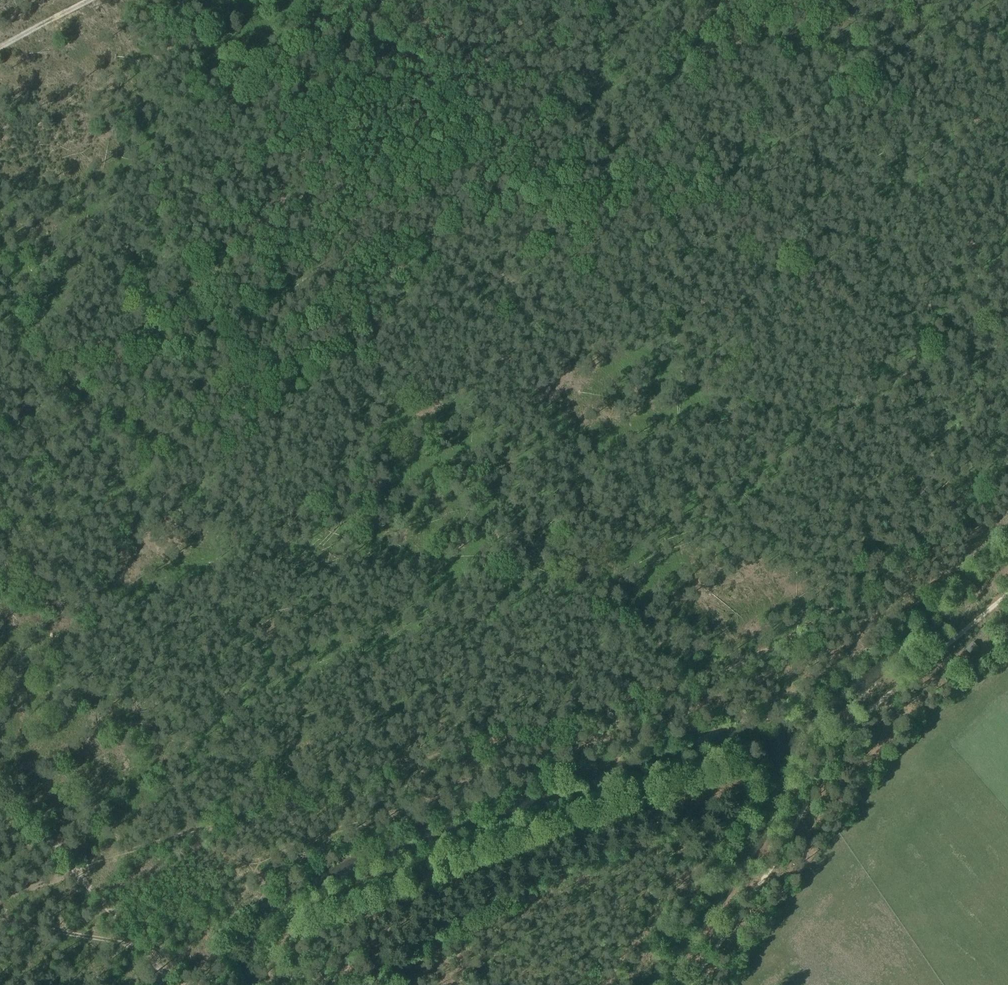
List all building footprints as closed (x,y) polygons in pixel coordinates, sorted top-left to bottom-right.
[(973,643),(965,650),(970,654),(977,647),(973,643)]
